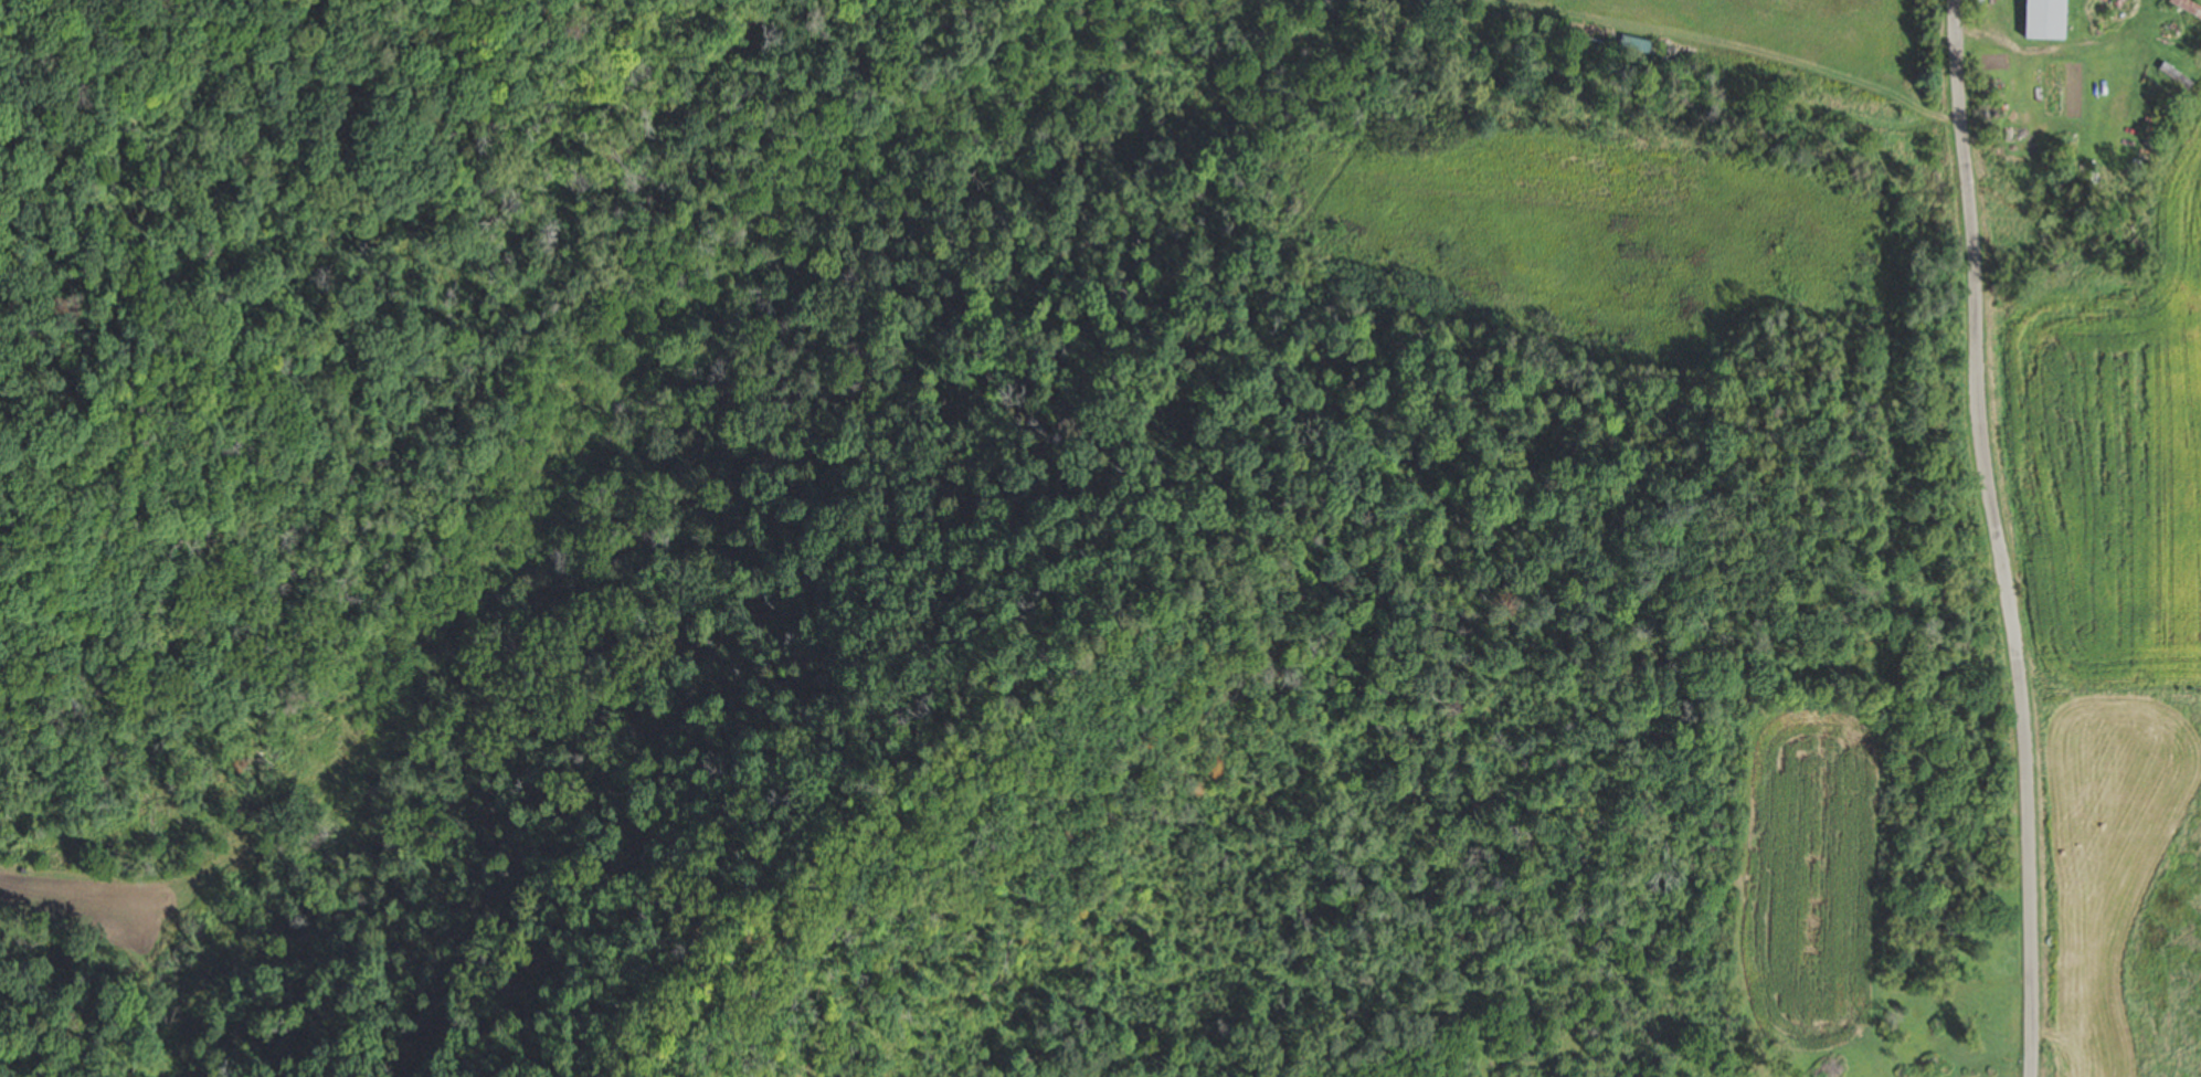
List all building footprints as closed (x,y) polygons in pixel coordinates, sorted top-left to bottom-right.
[(2062,42),(2063,0),(2024,0),(2022,41),(2062,42)] [(2180,0),(2165,0),(2163,4),(2200,24),(2200,11),(2180,0)] [(1649,41),(1628,38),(1626,50),(1647,53),(1649,41)] [(2186,89),(2190,82),(2162,63),(2158,70),(2186,89)]
